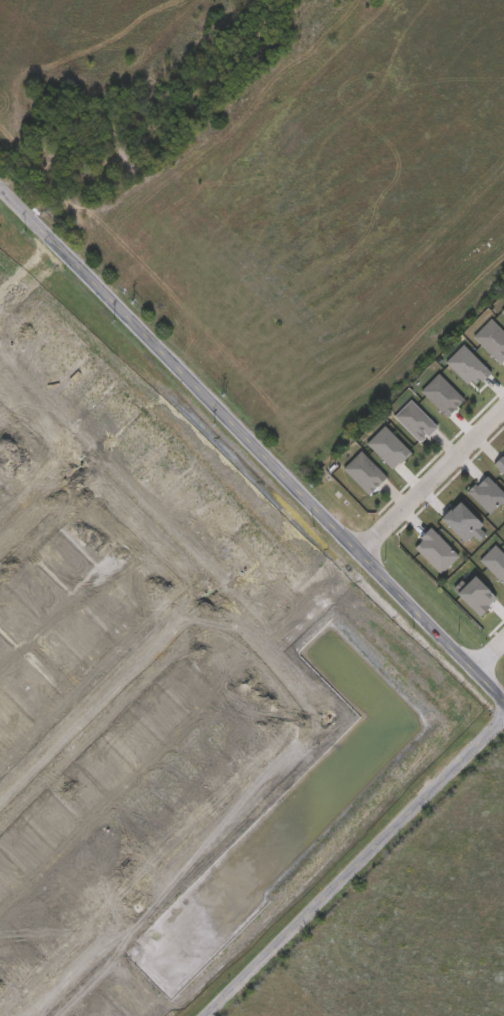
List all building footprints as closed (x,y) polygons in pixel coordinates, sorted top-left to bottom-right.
[(489,317),(503,333),(503,353),(496,361),(470,335),(489,317)] [(489,370),(478,382),(470,375),(466,379),(446,360),(462,343),(489,370)] [(464,397),(447,414),(420,387),(437,370),(464,397)] [(437,425),(420,442),(393,415),(410,398),(437,425)] [(409,451),(392,467),(366,440),(382,424),(409,451)] [(368,493),(342,467),(360,450),(386,475),(368,493)] [(493,463),(503,451),(503,474),(493,463)] [(484,472),(503,491),(503,503),(491,516),(466,490),(484,472)] [(488,530),(478,540),(471,534),(464,541),(439,517),(457,499),(488,530)] [(412,544),(430,526),(458,554),(440,572),(412,544)]
